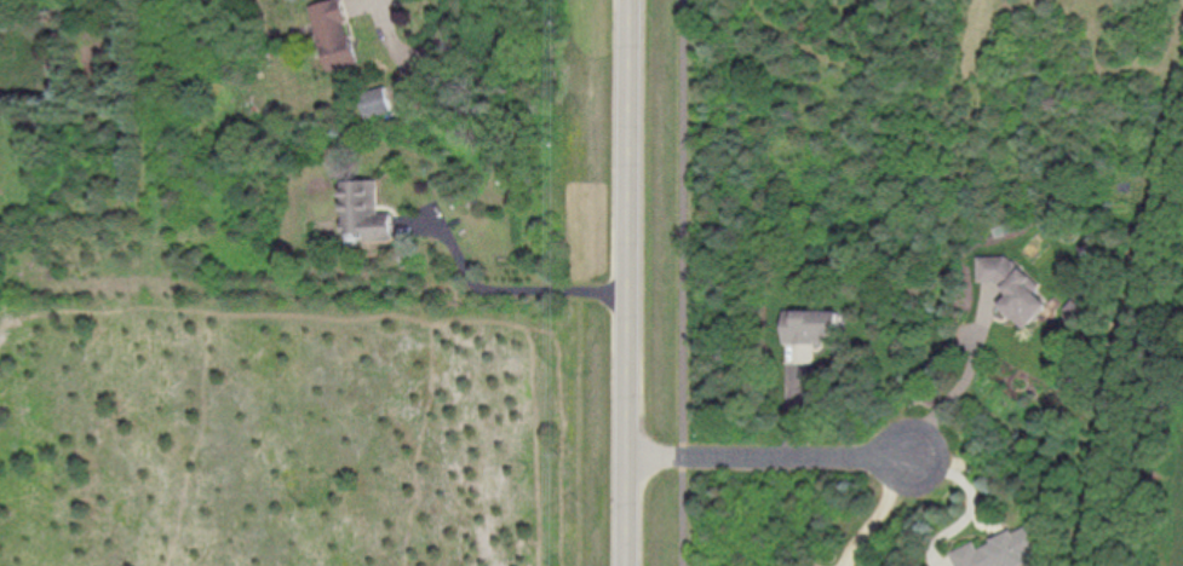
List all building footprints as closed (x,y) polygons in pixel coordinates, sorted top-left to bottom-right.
[(309,6),(329,0),(342,0),(349,22),(345,23),(348,34),(350,34),(352,41),(354,41),(360,62),(329,70),(323,48),(322,48),(309,6)] [(366,119),(358,92),(385,86),(392,111),(366,119)] [(394,212),(380,213),(379,179),(343,180),(345,233),(368,232),(368,241),(395,239),(394,212)] [(1082,254),(1078,243),(1089,237),(1095,248),(1082,254)] [(981,282),(981,256),(1009,256),(1015,261),(1016,260),(1043,285),(1038,291),(1051,304),(1027,329),(1001,305),(1012,294),(999,282),(981,282)] [(786,343),(786,311),(843,311),(843,336),(828,336),(828,342),(816,342),(816,343),(786,343)] [(959,565),(1021,565),(1028,562),(1027,558),(1051,545),(1044,531),(1040,532),(1035,522),(1015,532),(1013,529),(992,539),(994,543),(980,549),(976,542),(952,553),(959,565)]
